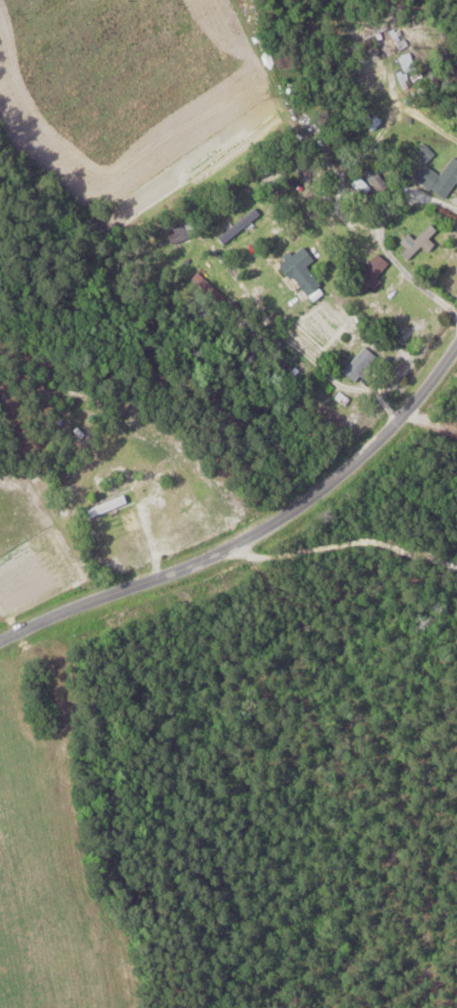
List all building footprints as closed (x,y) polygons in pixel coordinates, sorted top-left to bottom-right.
[(456,183),(456,158),(454,157),(444,176),(426,166),(417,182),(448,199),(456,183)] [(219,239),(226,246),(261,215),(255,208),(219,239)] [(197,235),(192,224),(171,233),(176,244),(197,235)] [(416,239),(411,234),(402,242),(409,248),(403,254),(409,261),(424,247),(429,252),(437,244),(431,237),(438,231),(432,224),(416,239)] [(309,268),(317,260),(304,246),(281,267),(309,298),(324,284),(309,268)] [(393,266),(379,254),(356,280),(370,292),(393,266)] [(380,362),(367,346),(342,367),(354,382),(380,362)]
